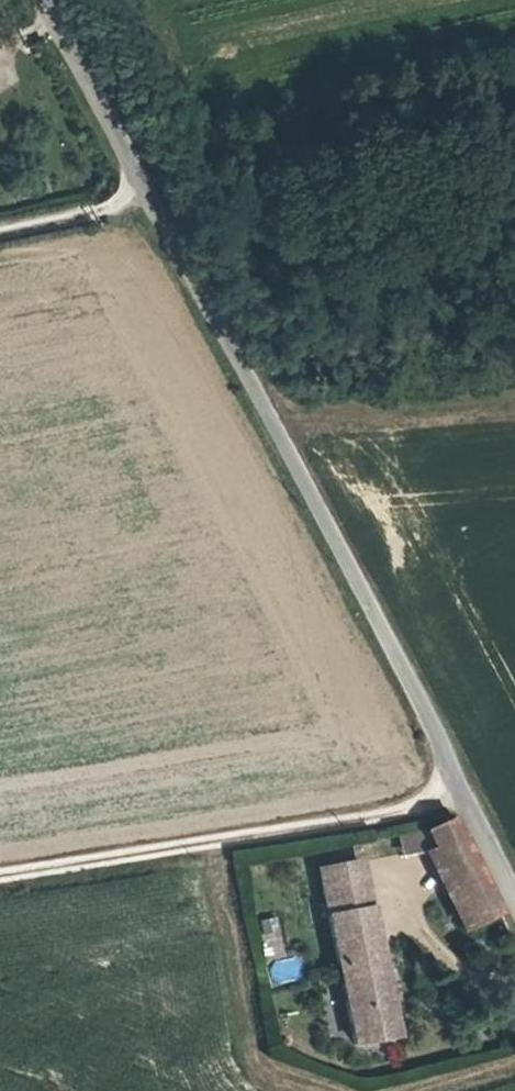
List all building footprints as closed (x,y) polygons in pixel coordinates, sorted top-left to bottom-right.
[(452,819),(423,834),(374,845),(377,865),(435,853),(475,927),(501,914),(452,819)] [(324,875),(332,920),(374,912),(366,868),(324,875)] [(374,912),(332,920),(354,1045),(396,1037),(374,912)]
